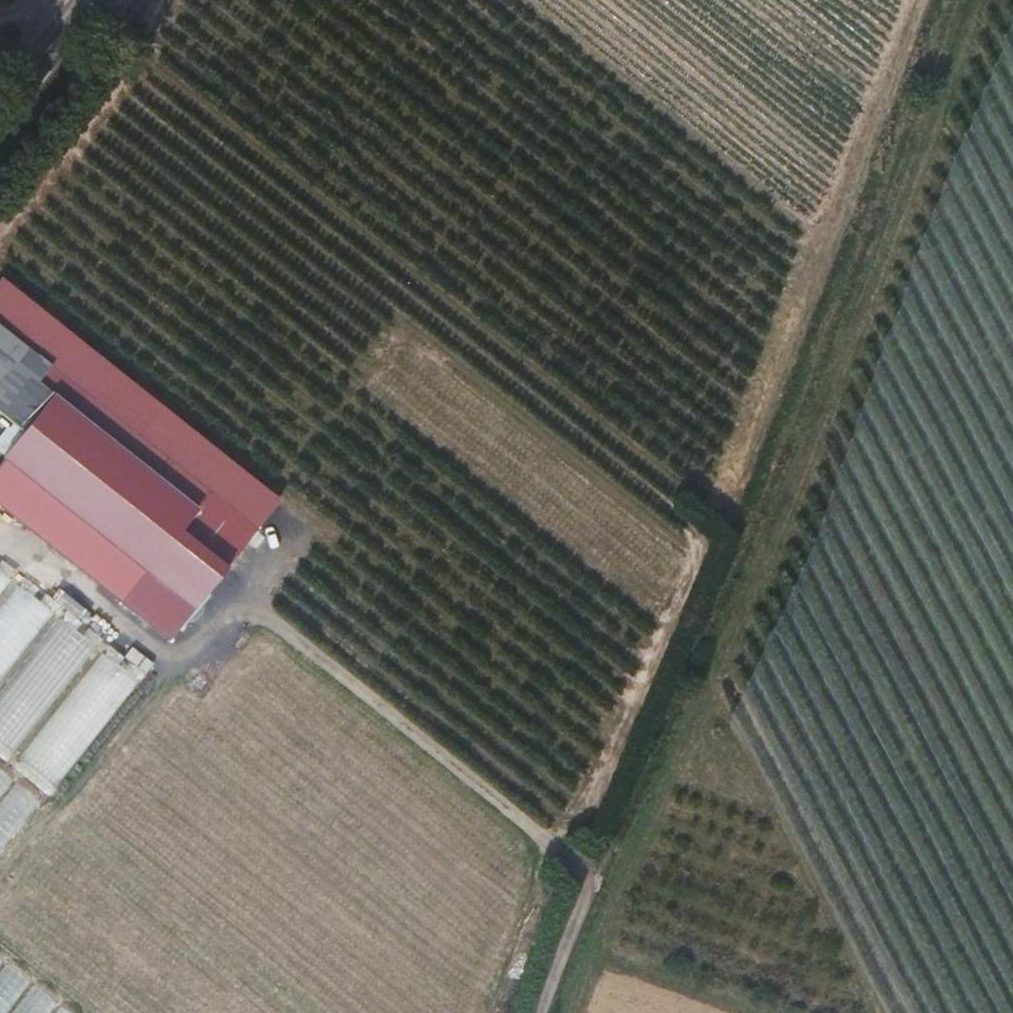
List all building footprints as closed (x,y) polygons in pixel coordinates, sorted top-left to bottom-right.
[(24,430),(0,461),(150,573),(209,494),(184,475),(177,485),(40,382),(53,364),(26,344),(16,357),(0,345),(0,412),(24,430)]
